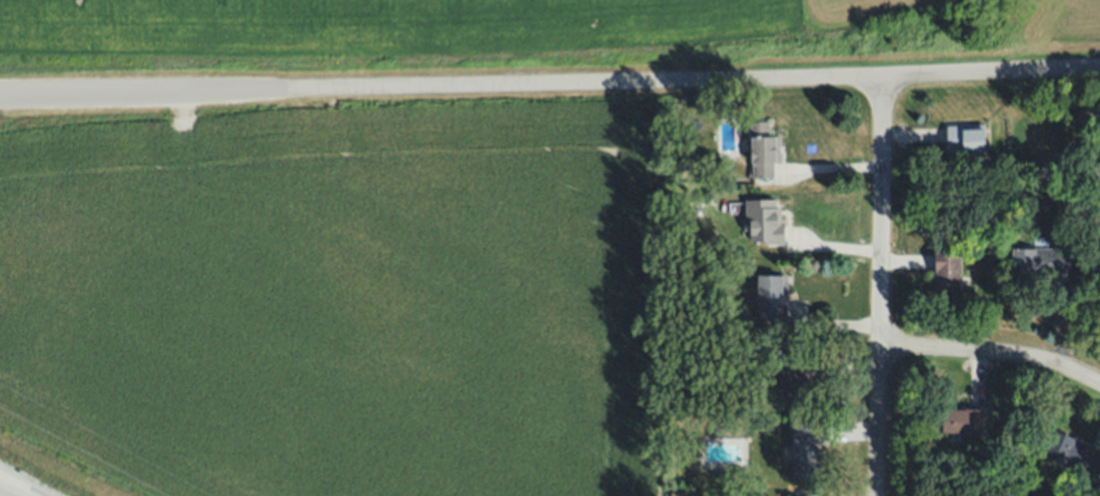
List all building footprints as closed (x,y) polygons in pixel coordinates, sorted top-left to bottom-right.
[(947,123),(984,120),(988,155),(962,157),(961,153),(950,153),(947,123)] [(750,122),(770,122),(770,136),(780,136),(781,162),(774,164),(775,178),(752,179),(750,122)] [(746,198),(778,197),(778,207),(781,207),(781,223),(784,223),(785,244),(750,245),(750,231),(748,231),(746,198)] [(689,207),(698,209),(696,220),(686,218),(689,207)] [(1013,246),(1072,249),(1071,279),(1050,278),(1051,277),(1012,276),(1013,246)] [(936,251),(959,251),(959,292),(936,292),(936,251)] [(760,322),(761,276),(789,277),(787,323),(760,322)] [(944,409),(983,410),(983,434),(943,433),(944,409)] [(792,422),(822,422),(822,477),(792,477),(792,422)] [(1054,430),(1099,450),(1099,485),(1090,480),(1091,475),(1043,453),(1054,430)]
